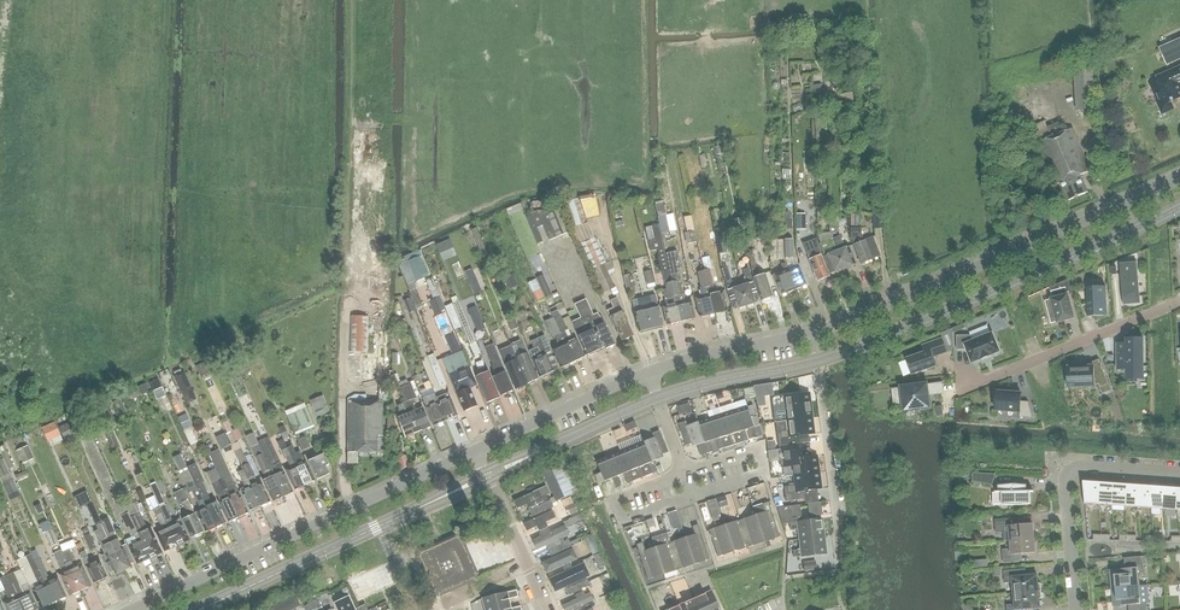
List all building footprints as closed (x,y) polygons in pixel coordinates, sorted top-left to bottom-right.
[(1179,60),(1179,39),(1160,48),(1168,66),(1179,60)] [(1091,90),(1097,90),(1096,61),(1077,61),(1078,109),(1091,109),(1091,90)] [(1171,102),(1179,98),(1179,67),(1157,77),(1160,84),(1153,87),(1152,86),(1151,86),(1157,100),(1156,100),(1157,102),(1161,112),(1173,107),(1171,102)] [(826,119),(818,119),(819,146),(828,145),(826,119)] [(1031,127),(1037,143),(1051,137),(1045,121),(1031,127)] [(1048,127),(1052,137),(1040,142),(1054,176),(1047,179),(1050,188),(1061,184),(1068,201),(1088,193),(1081,175),(1091,171),(1073,128),(1063,133),(1059,123),(1048,127)] [(722,145),(714,146),(716,155),(723,154),(722,145)] [(595,198),(581,201),(586,219),(599,216),(595,198)] [(578,199),(563,204),(571,228),(586,223),(578,199)] [(663,204),(655,206),(658,216),(666,214),(663,204)] [(882,206),(873,207),(875,229),(884,228),(882,206)] [(558,236),(548,214),(546,209),(532,214),(538,228),(544,225),(550,240),(558,236)] [(548,214),(558,236),(570,231),(561,209),(548,214)] [(796,215),(797,230),(806,230),(806,214),(796,215)] [(851,214),(851,226),(859,226),(859,214),(851,214)] [(537,244),(543,242),(537,228),(531,215),(526,217),(537,244)] [(666,215),(658,217),(662,234),(670,232),(666,215)] [(838,217),(830,217),(832,233),(839,233),(838,224),(839,223),(838,217)] [(742,218),(734,219),(736,234),(744,233),(742,218)] [(794,219),(782,219),(782,229),(794,229),(794,219)] [(661,272),(663,272),(667,290),(663,290),(665,298),(667,298),(668,305),(667,305),(668,313),(664,314),(667,325),(681,322),(670,270),(669,270),(668,271),(659,224),(652,225),(653,232),(644,234),(648,252),(658,250),(659,256),(657,256),(661,272)] [(478,228),(471,231),(483,257),(489,254),(478,228)] [(722,228),(714,230),(719,254),(727,252),(722,228)] [(850,228),(850,237),(861,264),(880,256),(872,236),(862,240),(861,237),(861,228),(850,228)] [(695,231),(684,234),(687,244),(697,242),(695,231)] [(820,245),(824,257),(831,274),(843,269),(836,251),(832,239),(831,232),(818,235),(819,242),(821,241),(820,245)] [(836,251),(843,269),(843,270),(856,265),(848,246),(845,247),(841,236),(832,239),(836,251)] [(606,263),(595,238),(580,245),(592,269),(591,269),(602,294),(611,290),(614,296),(619,293),(616,287),(615,287),(609,274),(615,271),(611,261),(606,263)] [(788,238),(789,256),(797,256),(796,238),(788,238)] [(802,244),(809,260),(817,281),(829,276),(820,255),(814,239),(802,244)] [(783,240),(770,240),(771,259),(784,259),(783,240)] [(369,271),(369,247),(358,246),(357,271),(369,271)] [(681,322),(695,318),(691,300),(681,302),(679,295),(682,294),(677,271),(678,271),(678,269),(681,269),(677,251),(665,254),(669,270),(670,270),(681,322)] [(772,297),(765,274),(759,276),(756,264),(758,263),(757,251),(749,252),(750,265),(754,278),(761,301),(772,297)] [(429,275),(421,255),(406,261),(414,281),(429,275)] [(709,257),(702,259),(704,270),(712,268),(709,257)] [(786,270),(794,290),(806,285),(798,264),(798,265),(796,258),(787,260),(787,263),(781,264),(784,271),(786,270)] [(1137,262),(1120,263),(1123,305),(1140,304),(1137,262)] [(727,268),(722,269),(725,283),(733,308),(737,307),(738,308),(746,306),(740,286),(733,288),(730,282),(727,268)] [(747,284),(740,286),(746,306),(754,303),(754,302),(758,300),(753,282),(754,282),(749,268),(743,270),(747,284)] [(472,269),(465,271),(475,294),(481,291),(472,269)] [(710,269),(704,271),(715,314),(728,310),(723,291),(716,293),(710,269)] [(651,270),(644,272),(647,285),(654,283),(651,270)] [(786,270),(784,271),(774,275),(782,295),(794,290),(786,270)] [(715,314),(704,271),(698,272),(702,289),(705,288),(707,295),(695,298),(700,317),(715,314)] [(514,275),(505,278),(509,288),(518,284),(514,275)] [(543,275),(536,278),(545,298),(552,295),(543,275)] [(633,276),(624,278),(628,294),(636,292),(633,276)] [(1053,299),(1045,301),(1049,316),(1055,314),(1057,323),(1074,318),(1068,295),(1067,295),(1067,293),(1072,292),(1068,277),(1049,285),(1051,292),(1053,299)] [(1106,287),(1086,288),(1088,317),(1107,316),(1106,287)] [(540,290),(533,293),(537,302),(544,299),(540,290)] [(645,298),(651,330),(663,327),(658,306),(656,294),(650,296),(650,297),(645,298)] [(440,297),(429,302),(432,309),(443,304),(440,297)] [(609,310),(622,339),(631,335),(621,312),(623,311),(617,297),(611,300),(614,308),(609,310)] [(411,298),(404,301),(406,307),(413,304),(411,298)] [(645,298),(638,300),(638,299),(632,300),(635,311),(634,311),(639,333),(651,330),(645,298)] [(475,341),(458,299),(457,300),(452,302),(469,344),(475,341)] [(476,306),(468,310),(477,331),(485,328),(476,306)] [(578,337),(586,355),(604,347),(605,349),(615,345),(603,319),(598,312),(590,316),(589,314),(592,312),(590,308),(578,313),(587,333),(578,337)] [(444,334),(455,329),(447,311),(437,316),(444,334)] [(558,311),(551,313),(553,318),(573,362),(584,357),(576,339),(570,341),(569,338),(571,337),(568,330),(567,330),(560,315),(558,311)] [(366,353),(366,348),(368,317),(350,316),(348,352),(366,353)] [(514,318),(507,321),(509,327),(517,323),(514,318)] [(553,318),(545,322),(550,334),(549,335),(555,349),(552,351),(560,368),(573,362),(553,318)] [(924,353),(906,359),(912,375),(937,366),(934,357),(953,350),(953,329),(941,334),(943,339),(922,346),(924,353)] [(957,336),(957,350),(967,350),(972,363),(981,359),(982,360),(991,356),(991,355),(999,352),(992,334),(973,342),(970,336),(957,336)] [(528,352),(540,378),(560,369),(544,335),(531,341),(534,349),(528,352)] [(1126,339),(1126,344),(1117,344),(1117,358),(1117,370),(1143,370),(1143,338),(1126,339)] [(521,340),(510,345),(511,346),(527,384),(538,378),(524,344),(523,345),(521,340)] [(457,341),(448,345),(452,354),(461,350),(457,341)] [(493,378),(501,396),(513,390),(492,344),(486,347),(493,366),(492,367),(496,377),(493,378)] [(511,346),(499,351),(515,389),(527,384),(511,346)] [(470,388),(478,384),(463,350),(440,360),(446,377),(449,376),(464,411),(477,406),(470,388)] [(434,354),(428,357),(440,388),(446,385),(434,354)] [(1091,367),(1067,368),(1068,387),(1094,386),(1099,385),(1100,388),(1103,394),(1112,391),(1109,384),(1108,381),(1099,360),(1090,363),(1091,367)] [(244,361),(235,365),(239,373),(248,369),(244,361)] [(205,362),(196,366),(201,376),(209,372),(205,362)] [(499,398),(488,371),(476,377),(487,403),(499,398)] [(196,400),(184,372),(174,377),(187,404),(196,400)] [(158,379),(149,383),(154,394),(163,390),(158,379)] [(406,380),(399,383),(401,388),(407,402),(419,431),(430,427),(422,407),(416,410),(414,405),(416,404),(408,386),(406,380)] [(943,382),(892,389),(893,400),(902,399),(904,412),(932,409),(930,395),(943,393),(941,383),(943,383),(943,382)] [(145,384),(138,387),(141,394),(148,391),(145,384)] [(419,392),(433,426),(445,421),(435,394),(427,397),(424,389),(419,392)] [(997,392),(995,392),(994,392),(993,403),(994,403),(996,403),(996,410),(1020,412),(1019,417),(1032,418),(1028,402),(1021,401),(1021,394),(997,392)] [(445,421),(445,420),(457,415),(449,397),(447,397),(446,394),(437,398),(435,394),(445,421)] [(349,402),(347,464),(358,464),(358,452),(377,452),(377,436),(382,436),(383,402),(366,402),(366,395),(355,395),(349,398),(349,402)] [(792,403),(791,395),(772,398),(774,412),(785,410),(786,421),(813,417),(811,401),(792,403)] [(120,399),(113,402),(117,411),(124,407),(120,399)] [(317,417),(329,412),(324,400),(312,404),(317,417)] [(745,400),(732,404),(734,410),(738,409),(745,430),(748,440),(758,437),(762,436),(759,426),(756,416),(750,418),(750,417),(756,415),(753,405),(747,407),(745,400)] [(403,415),(397,418),(405,437),(419,431),(407,402),(406,403),(407,404),(400,407),(403,415)] [(693,415),(689,402),(677,405),(679,413),(686,411),(687,417),(693,415)] [(295,434),(315,427),(305,403),(286,411),(295,434)] [(724,404),(712,408),(714,417),(724,448),(737,444),(727,413),(724,404)] [(734,410),(727,413),(737,444),(744,442),(748,440),(745,430),(738,409),(734,410)] [(120,428),(112,411),(92,419),(100,437),(120,428)] [(186,415),(178,418),(183,429),(191,426),(186,415)] [(714,417),(702,421),(708,442),(715,439),(719,450),(724,448),(714,417)] [(815,434),(813,417),(786,421),(787,431),(777,432),(779,447),(798,444),(796,436),(815,434)] [(686,421),(678,424),(685,446),(692,444),(693,447),(703,443),(706,454),(712,452),(708,442),(702,421),(687,426),(686,421)] [(54,422),(42,428),(48,442),(52,440),(54,445),(63,440),(54,422)] [(634,428),(631,422),(624,425),(626,432),(634,428)] [(68,446),(80,442),(72,423),(60,427),(68,446)] [(284,426),(278,429),(283,440),(289,438),(284,426)] [(192,430),(185,434),(191,446),(197,442),(192,430)] [(663,457),(662,455),(668,452),(659,431),(652,434),(654,438),(644,442),(652,462),(653,462),(663,457)] [(231,432),(227,434),(231,444),(236,442),(232,434),(231,432)] [(225,433),(215,438),(221,449),(230,445),(225,433)] [(269,437),(259,442),(260,444),(261,448),(284,497),(293,492),(283,471),(278,473),(275,466),(282,462),(269,437)] [(283,440),(277,442),(285,458),(286,458),(291,467),(285,470),(294,490),(305,486),(287,448),(283,440)] [(775,441),(767,442),(768,451),(776,450),(775,441)] [(236,443),(232,445),(243,471),(244,471),(261,506),(270,502),(261,482),(255,484),(252,478),(255,476),(239,442),(236,443)] [(645,477),(657,472),(653,462),(652,462),(644,442),(632,446),(640,467),(641,467),(645,477)] [(260,444),(250,449),(254,458),(265,480),(263,481),(273,502),(284,497),(261,448),(260,444)] [(293,445),(287,448),(305,486),(315,481),(305,460),(304,461),(300,451),(296,453),(293,445)] [(639,479),(645,477),(641,467),(640,467),(632,446),(620,451),(628,472),(629,471),(635,469),(639,479)] [(17,452),(23,464),(34,459),(28,447),(17,452)] [(798,450),(780,453),(781,461),(781,467),(783,467),(784,477),(793,476),(820,472),(818,456),(807,457),(806,449),(798,450)] [(13,467),(6,450),(2,452),(9,469),(13,467)] [(779,450),(768,451),(769,462),(781,461),(780,453),(779,450)] [(620,451),(608,456),(616,476),(617,476),(623,474),(627,484),(633,481),(629,471),(628,472),(620,451)] [(186,468),(181,455),(173,458),(179,471),(186,468)] [(326,467),(329,465),(324,455),(308,462),(317,480),(329,474),(326,467)] [(399,457),(402,467),(411,465),(408,455),(399,457)] [(612,478),(616,488),(621,486),(617,476),(616,476),(608,456),(596,461),(600,473),(595,475),(599,484),(612,478)] [(222,457),(212,461),(221,481),(238,518),(248,513),(222,457)] [(556,502),(562,500),(571,495),(572,495),(573,494),(581,491),(565,457),(540,468),(556,502)] [(0,479),(11,474),(4,459),(0,461),(0,478),(0,479)] [(196,464),(188,468),(194,481),(198,489),(216,528),(226,523),(216,503),(213,504),(202,483),(204,482),(196,464)] [(26,471),(15,476),(17,481),(28,476),(26,471)] [(243,471),(238,473),(245,489),(241,491),(250,511),(261,506),(244,471),(243,471)] [(822,489),(820,472),(793,476),(794,486),(784,487),(786,501),(805,499),(804,491),(822,489)] [(973,484),(991,485),(992,475),(974,473),(973,484)] [(13,480),(3,484),(7,494),(17,490),(13,480)] [(194,481),(186,485),(190,493),(192,492),(201,510),(197,513),(206,532),(216,528),(198,489),(194,481)] [(221,481),(211,486),(228,522),(238,518),(221,481)] [(1085,504),(1099,505),(1097,482),(1094,482),(1094,481),(1088,482),(1083,481),(1083,482),(1085,508),(1086,508),(1085,504)] [(754,499),(770,495),(767,482),(751,486),(754,499)] [(1101,483),(1097,482),(1099,505),(1112,506),(1110,483),(1107,483),(1107,482),(1101,483)] [(510,498),(516,510),(525,505),(527,510),(552,499),(544,483),(510,498)] [(1112,506),(1125,507),(1124,484),(1120,484),(1120,483),(1114,484),(1110,483),(1112,506)] [(1016,505),(1030,504),(1030,492),(1033,492),(1033,491),(1027,491),(1027,485),(1013,484),(998,486),(998,492),(995,492),(1002,492),(1002,504),(1016,505)] [(1127,485),(1124,484),(1125,507),(1139,508),(1137,485),(1133,485),(1133,484),(1127,485)] [(1137,485),(1139,508),(1152,508),(1150,486),(1147,486),(1147,485),(1141,485),(1137,485)] [(1154,486),(1150,486),(1152,508),(1165,509),(1163,487),(1160,487),(1160,486),(1154,486)] [(1165,509),(1178,510),(1176,488),(1173,488),(1173,487),(1167,487),(1163,487),(1165,509)] [(786,507),(783,488),(771,490),(777,508),(786,507)] [(142,489),(136,492),(141,503),(147,500),(142,489)] [(183,520),(191,538),(203,533),(183,489),(178,491),(183,503),(181,504),(187,518),(183,520)] [(87,490),(78,495),(83,505),(87,504),(99,530),(104,528),(101,521),(87,490)] [(154,496),(147,499),(152,511),(154,510),(163,530),(156,533),(164,552),(177,546),(160,507),(154,496)] [(725,496),(716,499),(719,508),(728,505),(725,496)] [(531,517),(553,507),(550,500),(528,510),(531,517)] [(123,501),(115,504),(131,538),(136,536),(138,542),(129,546),(137,564),(149,559),(138,534),(139,533),(126,507),(123,501)] [(710,509),(718,507),(716,501),(708,503),(710,509)] [(138,502),(126,507),(139,533),(138,534),(149,559),(162,553),(151,529),(148,531),(140,513),(145,511),(141,503),(139,504),(138,502)] [(764,542),(779,537),(768,502),(762,504),(765,512),(755,515),(764,542)] [(40,504),(34,507),(38,515),(44,512),(40,504)] [(577,512),(574,504),(567,507),(570,515),(577,512)] [(165,505),(160,507),(177,546),(189,540),(181,522),(174,525),(165,505)] [(800,505),(777,508),(781,520),(802,517),(800,505)] [(553,511),(523,524),(527,531),(556,519),(553,511)] [(677,511),(668,513),(671,520),(679,518),(677,511)] [(582,520),(580,515),(565,521),(568,526),(582,520)] [(748,547),(764,542),(755,515),(740,520),(748,547)] [(104,528),(111,544),(117,541),(113,532),(115,532),(108,518),(101,521),(104,528)] [(648,528),(656,526),(654,518),(646,521),(648,528)] [(1015,518),(995,520),(995,528),(996,533),(1003,532),(1004,541),(1010,541),(1034,538),(1033,524),(1016,526),(1015,518)] [(797,530),(799,540),(824,537),(822,519),(790,524),(790,530),(797,530)] [(733,552),(748,547),(740,520),(724,525),(733,552)] [(48,521),(39,525),(43,534),(45,532),(52,547),(59,544),(53,529),(52,530),(48,521)] [(694,564),(709,559),(698,525),(692,527),(695,535),(685,538),(694,564)] [(733,552),(724,525),(709,530),(717,557),(733,552)] [(565,527),(536,541),(539,549),(569,535),(565,527)] [(99,530),(96,531),(107,554),(102,556),(110,573),(113,572),(114,575),(123,571),(111,544),(104,528),(99,530)] [(96,548),(90,533),(84,536),(90,551),(96,548)] [(480,576),(463,534),(421,551),(438,593),(480,576)] [(586,539),(592,555),(599,552),(592,537),(586,539)] [(800,550),(793,551),(794,558),(827,554),(824,537),(799,540),(800,550)] [(678,569),(694,564),(685,538),(670,543),(678,569)] [(1011,546),(1002,547),(1003,561),(1019,560),(1019,554),(1035,553),(1034,538),(1010,541),(1011,546)] [(117,541),(111,544),(123,571),(132,567),(130,563),(133,562),(125,545),(122,547),(119,540),(117,541)] [(568,540),(547,550),(550,556),(571,546),(569,542),(568,540)] [(647,579),(663,574),(654,548),(645,551),(642,543),(636,545),(647,579)] [(670,543),(654,548),(663,574),(678,569),(670,543)] [(480,566),(509,554),(506,547),(495,552),(492,546),(474,554),(480,566)] [(62,550),(80,591),(89,587),(80,567),(77,559),(75,560),(71,549),(63,552),(62,549),(62,550)] [(541,564),(546,576),(578,561),(573,549),(541,564)] [(52,554),(71,595),(80,591),(62,550),(52,554)] [(94,583),(107,577),(99,561),(92,564),(85,551),(80,553),(94,583)] [(26,557),(18,560),(40,608),(53,602),(35,561),(32,554),(26,557)] [(593,556),(598,568),(604,566),(599,554),(593,556)] [(1115,575),(1116,588),(1139,586),(1138,574),(1144,573),(1143,556),(1124,558),(1125,569),(1116,569),(1117,575),(1115,575)] [(35,560),(35,561),(53,602),(66,596),(58,578),(51,581),(40,558),(35,560)] [(2,563),(5,571),(23,609),(36,609),(38,609),(30,591),(20,570),(14,573),(8,560),(2,563)] [(803,563),(805,572),(817,570),(816,561),(803,563)] [(550,582),(555,591),(589,574),(585,565),(550,582)] [(1021,576),(1021,569),(1003,571),(1005,583),(1013,583),(1014,593),(1041,591),(1041,583),(1038,584),(1037,575),(1021,576)] [(0,579),(9,600),(3,603),(7,609),(23,609),(5,571),(3,572),(5,577),(0,579)] [(586,577),(585,578),(568,585),(565,587),(568,594),(590,584),(586,577)] [(1129,609),(1148,609),(1147,603),(1150,603),(1148,585),(1139,586),(1116,588),(1117,601),(1119,600),(1120,606),(1128,605),(1129,609)] [(518,597),(516,590),(482,599),(485,609),(505,609),(511,609),(509,599),(518,597)] [(694,599),(699,609),(719,609),(711,591),(694,599)] [(1007,609),(1024,609),(1040,608),(1039,599),(1042,599),(1041,591),(1014,593),(1015,604),(1007,605),(1007,609)] [(562,605),(564,609),(577,609),(594,602),(589,592),(562,605)] [(618,609),(612,595),(602,599),(606,609),(615,609),(618,609)] [(274,609),(294,609),(301,607),(296,598),(274,609)] [(679,605),(681,609),(699,609),(694,599),(679,605)]
